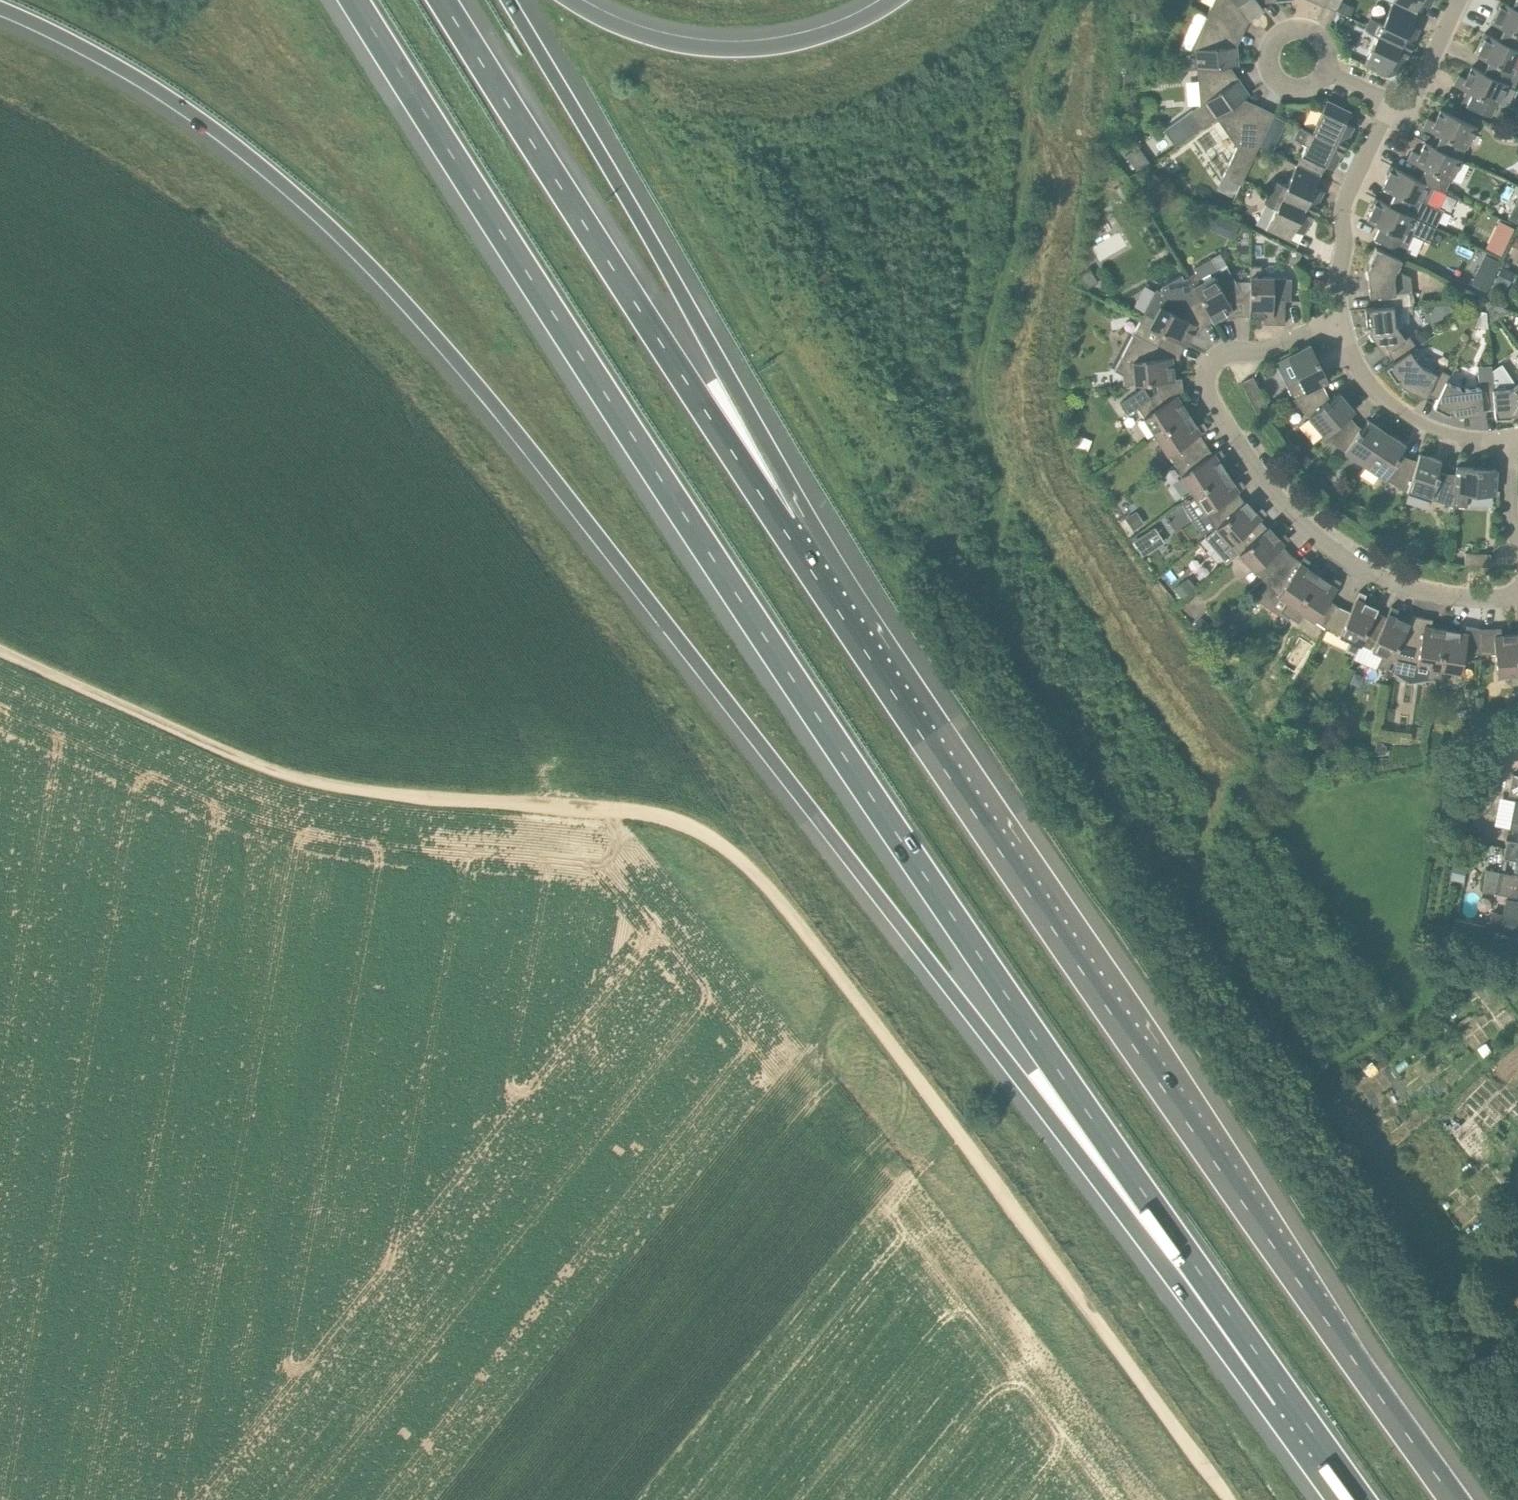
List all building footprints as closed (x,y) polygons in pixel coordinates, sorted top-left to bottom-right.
[(1258,0),(1214,0),(1206,16),(1234,29),(1238,19),(1244,15),(1248,20),(1264,9),(1260,3),(1258,1),(1258,0)] [(1325,6),(1336,11),(1342,0),(1328,0),(1325,6)] [(1393,3),(1417,13),(1421,3),(1430,7),(1433,0),(1394,0),(1393,3)] [(1512,6),(1500,0),(1496,8),(1499,9),(1492,23),(1504,29),(1499,39),(1499,40),(1517,49),(1517,9),(1512,6)] [(1355,8),(1341,1),(1336,11),(1350,18),(1355,8)] [(1417,13),(1393,3),(1383,23),(1371,18),(1366,30),(1377,35),(1378,35),(1410,50),(1413,44),(1412,43),(1420,28),(1411,24),(1417,13)] [(1234,29),(1206,16),(1197,37),(1201,39),(1196,49),(1178,51),(1180,70),(1197,69),(1227,66),(1238,65),(1236,46),(1230,46),(1229,39),(1234,29)] [(1499,39),(1485,33),(1481,40),(1484,42),(1477,56),(1489,61),(1484,72),(1483,72),(1507,84),(1514,88),(1517,79),(1517,65),(1516,64),(1517,60),(1517,49),(1499,40),(1499,39)] [(1378,35),(1377,35),(1363,65),(1364,66),(1365,65),(1386,75),(1386,76),(1387,76),(1391,67),(1399,71),(1406,56),(1408,56),(1410,50),(1378,35)] [(1197,69),(1199,91),(1204,90),(1204,102),(1165,129),(1176,145),(1216,117),(1241,100),(1249,95),(1237,79),(1232,82),(1228,76),(1227,66),(1197,69)] [(1483,72),(1484,72),(1472,67),(1466,78),(1459,75),(1455,85),(1472,93),(1466,105),(1490,116),(1496,104),(1497,105),(1507,84),(1483,72)] [(1137,73),(1125,74),(1126,86),(1138,85),(1137,73)] [(1241,100),(1216,117),(1229,136),(1233,134),(1240,143),(1224,177),(1239,184),(1241,185),(1259,146),(1265,135),(1274,114),(1256,106),(1254,111),(1247,108),(1241,100)] [(1327,100),(1312,132),(1345,148),(1347,142),(1346,141),(1354,126),(1345,122),(1351,111),(1327,100)] [(1440,136),(1435,147),(1460,159),(1461,159),(1460,158),(1465,147),(1466,148),(1476,126),(1441,109),(1435,121),(1428,118),(1423,128),(1440,136)] [(1312,132),(1301,126),(1295,138),(1307,144),(1297,165),(1320,176),(1325,165),(1333,169),(1341,153),(1342,154),(1345,148),(1312,132)] [(1272,138),(1265,135),(1259,146),(1272,152),(1275,145),(1272,138)] [(1435,147),(1426,142),(1420,154),(1413,151),(1408,160),(1425,168),(1420,179),(1419,180),(1428,183),(1428,184),(1435,188),(1444,192),(1449,180),(1451,180),(1460,159),(1435,147)] [(1320,176),(1297,165),(1287,186),(1275,180),(1270,191),(1314,212),(1317,206),(1316,206),(1323,190),(1315,186),(1320,176)] [(1419,180),(1420,179),(1390,165),(1387,173),(1389,174),(1383,188),(1395,193),(1389,204),(1389,205),(1413,216),(1412,216),(1435,227),(1444,209),(1428,202),(1435,188),(1428,184),(1428,183),(1419,180)] [(1239,184),(1224,177),(1218,190),(1232,197),(1239,184)] [(1314,212),(1270,191),(1264,203),(1276,208),(1266,230),(1289,240),(1295,229),(1303,233),(1310,218),(1311,218),(1314,212)] [(1389,205),(1389,204),(1375,197),(1372,205),(1374,206),(1368,220),(1379,226),(1374,238),(1405,253),(1414,232),(1407,228),(1412,216),(1413,216),(1389,205)] [(1514,204),(1507,219),(1517,224),(1517,206),(1514,204)] [(1223,227),(1226,220),(1213,214),(1206,229),(1212,231),(1223,227)] [(1509,240),(1515,228),(1502,222),(1499,228),(1502,236),(1509,240)] [(1240,253),(1248,253),(1249,253),(1249,245),(1241,245),(1240,245),(1240,253)] [(1375,308),(1394,307),(1413,306),(1410,276),(1397,270),(1402,259),(1376,247),(1369,263),(1371,264),(1368,270),(1370,297),(1374,296),(1375,307),(1375,308)] [(1296,266),(1302,253),(1293,248),(1287,261),(1296,266)] [(1251,291),(1250,291),(1241,291),(1227,266),(1226,267),(1226,268),(1219,272),(1212,258),(1194,268),(1197,272),(1188,277),(1201,299),(1214,321),(1227,314),(1230,320),(1237,316),(1250,316),(1251,291)] [(1087,259),(1081,289),(1098,280),(1087,259)] [(1251,291),(1250,316),(1265,317),(1265,324),(1285,324),(1286,300),(1291,300),(1291,279),(1273,278),(1273,277),(1261,277),(1262,266),(1251,265),(1250,291),(1251,291)] [(1507,289),(1514,272),(1502,267),(1495,283),(1507,289)] [(1494,277),(1477,269),(1470,284),(1487,292),(1494,277)] [(1199,335),(1202,328),(1214,321),(1201,299),(1188,277),(1183,280),(1181,275),(1163,285),(1160,291),(1156,289),(1140,321),(1185,344),(1192,331),(1199,335)] [(1487,301),(1500,319),(1508,309),(1489,300),(1487,301)] [(1500,319),(1487,301),(1485,303),(1486,311),(1487,324),(1500,319)] [(1388,352),(1394,361),(1395,362),(1410,351),(1411,352),(1417,347),(1409,336),(1405,338),(1396,324),(1394,307),(1375,308),(1375,307),(1365,308),(1367,326),(1369,325),(1370,332),(1370,333),(1385,354),(1388,352)] [(1487,324),(1486,311),(1482,311),(1476,326),(1477,327),(1480,328),(1483,328),(1485,328),(1488,328),(1487,324)] [(1185,344),(1140,321),(1114,370),(1123,374),(1124,385),(1157,382),(1157,381),(1174,379),(1173,364),(1180,364),(1179,356),(1185,344)] [(1425,328),(1415,335),(1420,343),(1431,335),(1425,328)] [(1288,387),(1293,398),(1321,384),(1321,385),(1329,381),(1311,345),(1288,357),(1300,381),(1288,387)] [(1428,394),(1438,398),(1439,398),(1447,382),(1451,375),(1438,369),(1436,373),(1421,366),(1411,352),(1410,351),(1395,362),(1394,361),(1387,367),(1397,381),(1399,380),(1402,386),(1426,397),(1428,394)] [(1493,389),(1494,389),(1492,366),(1478,367),(1480,388),(1463,389),(1447,382),(1439,398),(1438,398),(1434,407),(1450,414),(1451,412),(1457,415),(1457,416),(1483,413),(1483,409),(1494,408),(1495,408),(1493,389)] [(1259,416),(1270,410),(1254,377),(1242,383),(1259,416)] [(1157,381),(1157,382),(1158,392),(1150,398),(1143,388),(1121,403),(1127,412),(1137,406),(1156,435),(1189,414),(1181,402),(1187,398),(1183,391),(1182,378),(1174,379),(1157,381)] [(1511,388),(1494,389),(1493,389),(1495,408),(1494,408),(1495,418),(1512,416),(1512,414),(1517,413),(1517,383),(1511,388)] [(1321,384),(1293,398),(1324,435),(1348,416),(1348,417),(1355,411),(1340,393),(1331,401),(1327,396),(1321,385),(1321,384)] [(1189,414),(1156,435),(1175,464),(1206,444),(1200,434),(1207,429),(1203,422),(1197,426),(1189,414)] [(1348,416),(1324,435),(1323,436),(1366,465),(1387,433),(1369,420),(1362,430),(1357,426),(1348,417),(1348,416)] [(1387,433),(1366,465),(1408,493),(1409,491),(1408,491),(1417,463),(1417,462),(1405,458),(1399,454),(1406,445),(1387,433)] [(1206,444),(1175,464),(1194,493),(1227,472),(1219,460),(1225,456),(1221,449),(1213,454),(1206,444)] [(1417,462),(1417,463),(1408,491),(1409,491),(1455,506),(1457,476),(1456,476),(1444,475),(1438,472),(1441,461),(1420,454),(1417,462)] [(1311,461),(1306,455),(1297,462),(1303,469),(1311,461)] [(1457,476),(1455,506),(1467,507),(1468,493),(1495,495),(1497,469),(1457,467),(1456,476),(1457,476)] [(1227,472),(1194,493),(1195,496),(1182,504),(1202,535),(1215,526),(1217,527),(1245,503),(1244,502),(1237,492),(1245,487),(1241,480),(1235,484),(1227,472)] [(1245,503),(1217,527),(1239,553),(1268,528),(1260,519),(1267,513),(1262,507),(1256,512),(1246,501),(1244,502),(1245,503)] [(1130,533),(1144,523),(1136,511),(1122,521),(1130,533)] [(1268,528),(1239,553),(1263,579),(1291,554),(1283,545),(1290,539),(1285,533),(1279,538),(1269,526),(1268,528)] [(1143,557),(1164,542),(1154,527),(1133,541),(1143,557)] [(1490,567),(1491,554),(1465,553),(1465,566),(1490,567)] [(1291,554),(1263,579),(1278,595),(1288,602),(1281,611),(1290,617),(1318,575),(1306,567),(1310,561),(1304,557),(1301,561),(1291,554)] [(1318,575),(1290,617),(1298,623),(1305,614),(1326,628),(1339,607),(1329,600),(1341,582),(1335,577),(1330,584),(1318,575)] [(1192,590),(1184,580),(1173,589),(1182,599),(1192,590)] [(1339,607),(1326,628),(1350,640),(1346,650),(1356,654),(1361,644),(1371,621),(1377,608),(1363,602),(1366,595),(1359,592),(1350,612),(1339,607)] [(1371,621),(1361,644),(1383,654),(1378,664),(1388,669),(1393,659),(1392,659),(1409,622),(1408,622),(1395,616),(1398,609),(1391,606),(1382,626),(1371,621)] [(1392,659),(1393,659),(1417,664),(1429,667),(1427,678),(1437,679),(1445,629),(1431,627),(1433,619),(1411,615),(1408,622),(1409,622),(1392,659)] [(1210,627),(1201,618),(1191,627),(1200,636),(1210,627)] [(1445,629),(1437,679),(1447,681),(1449,670),(1461,672),(1465,651),(1480,654),(1481,628),(1469,626),(1461,624),(1460,632),(1445,629)] [(1480,654),(1495,654),(1497,675),(1509,674),(1510,685),(1517,685),(1517,655),(1516,634),(1502,635),(1501,628),(1493,628),(1481,628),(1480,654)] [(1252,676),(1250,663),(1244,664),(1238,671),(1239,677),(1252,676)] [(1385,754),(1386,746),(1382,741),(1376,740),(1375,755),(1385,754)] [(1500,772),(1482,768),(1477,797),(1494,800),(1500,772)] [(1511,785),(1509,795),(1517,797),(1517,786),(1511,785)] [(1517,838),(1517,804),(1513,803),(1508,836),(1517,838)] [(1517,874),(1517,845),(1508,842),(1502,870),(1517,874)] [(1463,881),(1466,866),(1454,864),(1451,879),(1463,881)] [(1501,872),(1486,869),(1482,891),(1498,894),(1500,884),(1502,872),(1501,872)] [(1498,894),(1517,898),(1517,893),(1517,875),(1502,872),(1500,884),(1498,894)] [(1502,900),(1495,927),(1517,933),(1517,903),(1502,900)] [(1480,943),(1484,925),(1455,919),(1452,937),(1480,943)] [(1465,975),(1470,983),(1478,977),(1473,969),(1465,975)] [(1482,999),(1494,991),(1495,990),(1491,983),(1490,981),(1476,990),(1478,993),(1482,999)] [(1431,1013),(1436,1020),(1446,1014),(1441,1006),(1431,1013)] [(1398,1040),(1400,1042),(1404,1047),(1412,1041),(1414,1040),(1408,1033),(1398,1040)] [(1482,1220),(1473,1227),(1479,1235),(1488,1227),(1482,1220)]
